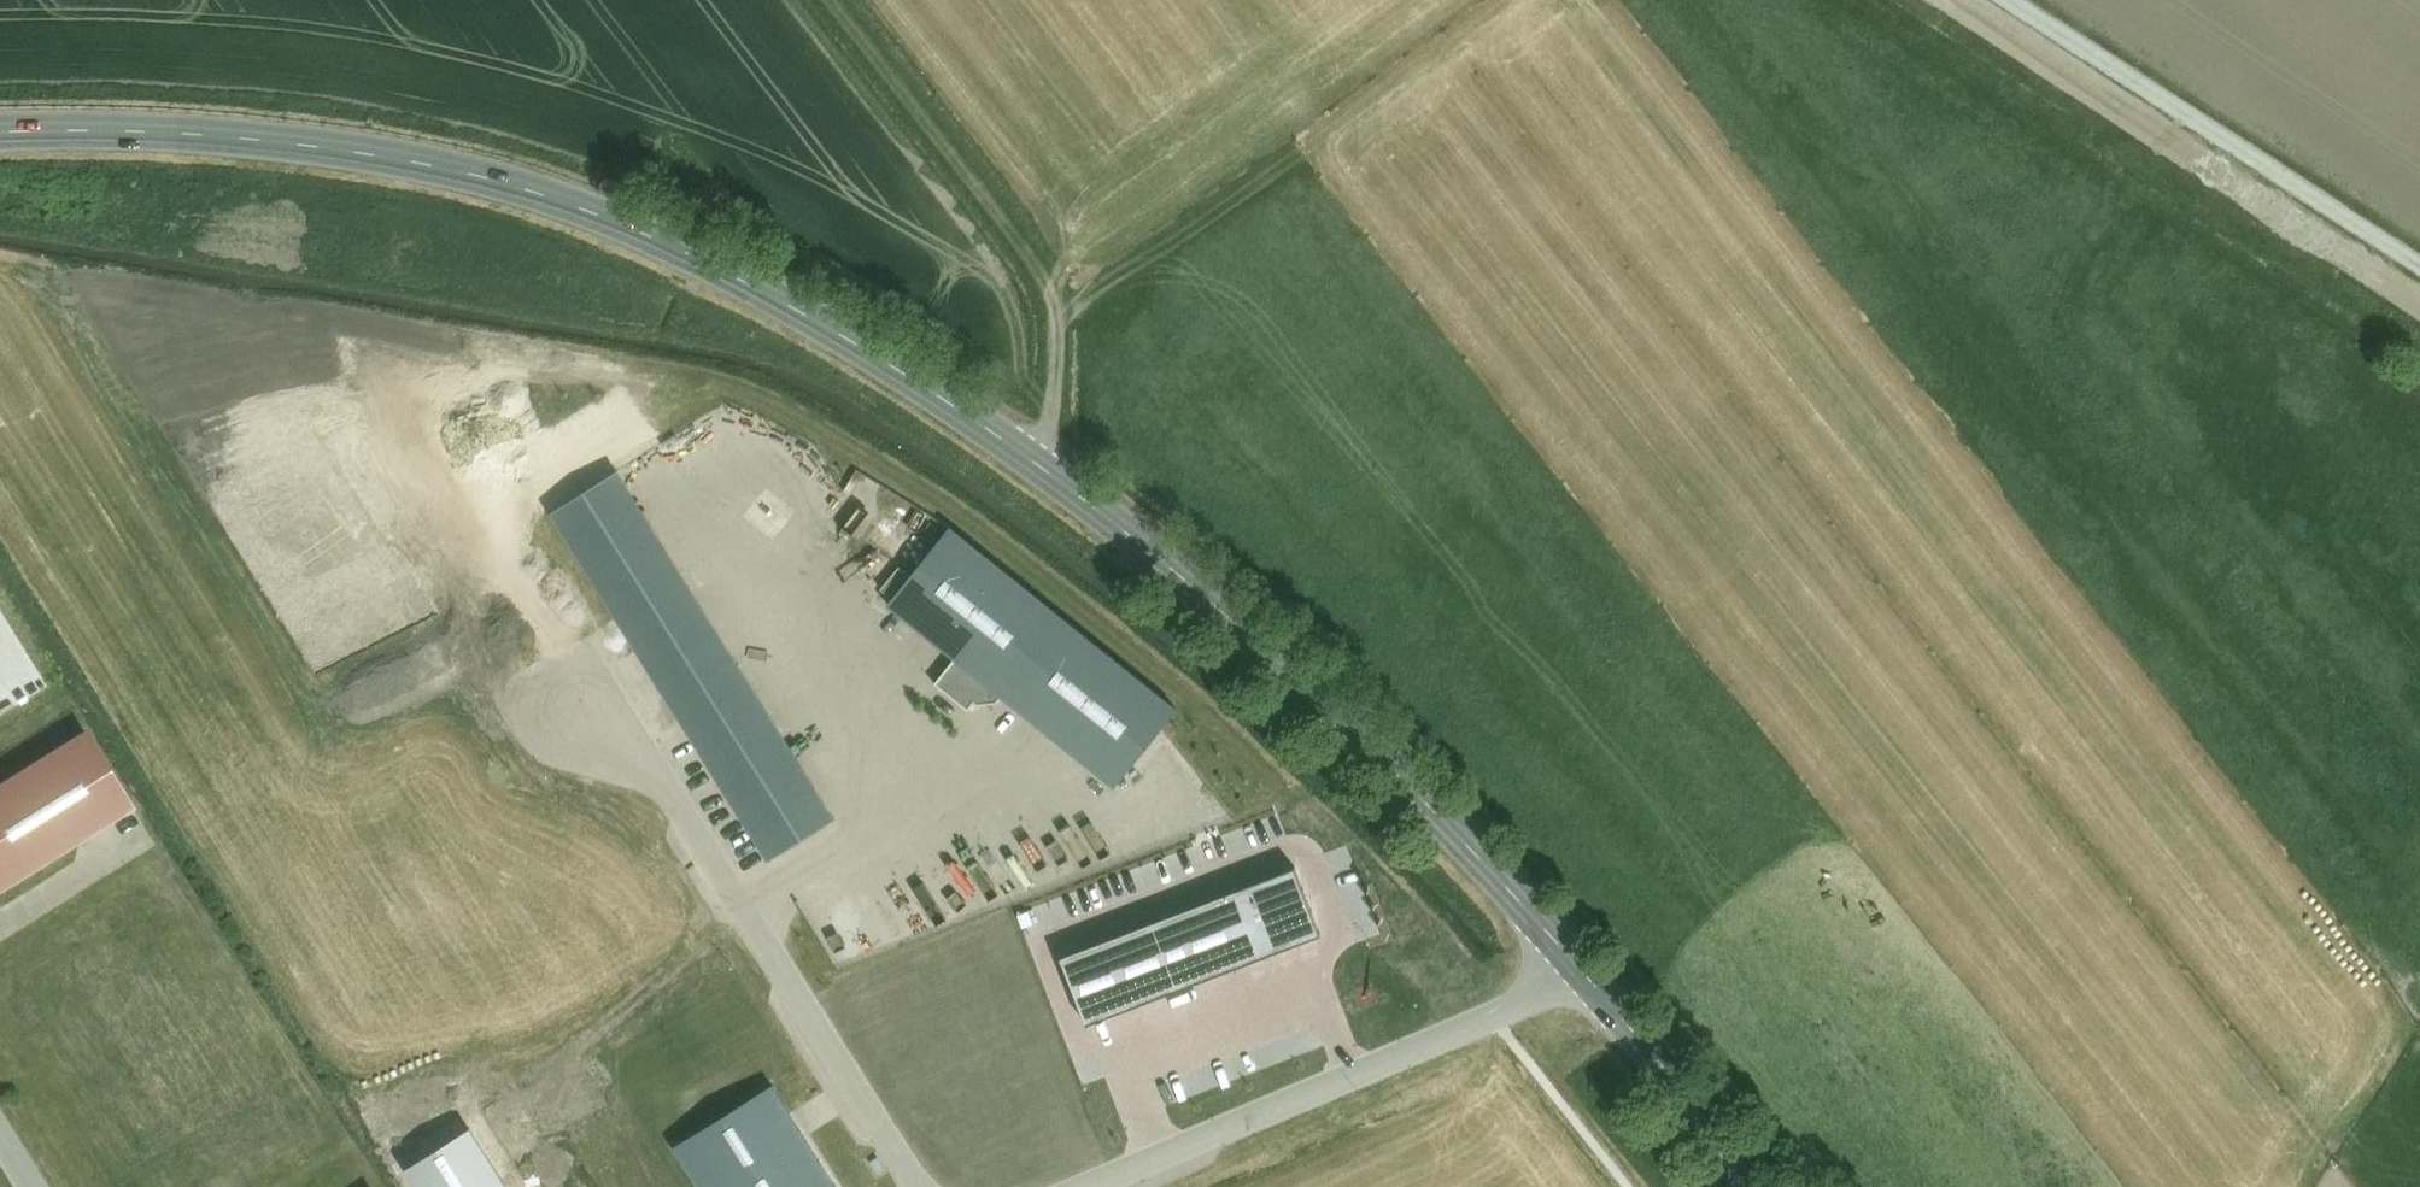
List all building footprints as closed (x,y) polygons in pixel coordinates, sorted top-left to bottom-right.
[(541,513),(755,855),(845,800),(619,467),(541,513)] [(1045,722),(1116,774),(1177,693),(957,519),(886,600),(951,651),(928,676),(968,704),(1006,693),(1045,722)] [(0,772),(0,879),(133,796),(85,719),(0,772)] [(774,1076),(673,1140),(703,1186),(834,1186),(842,1182),(774,1076)]
